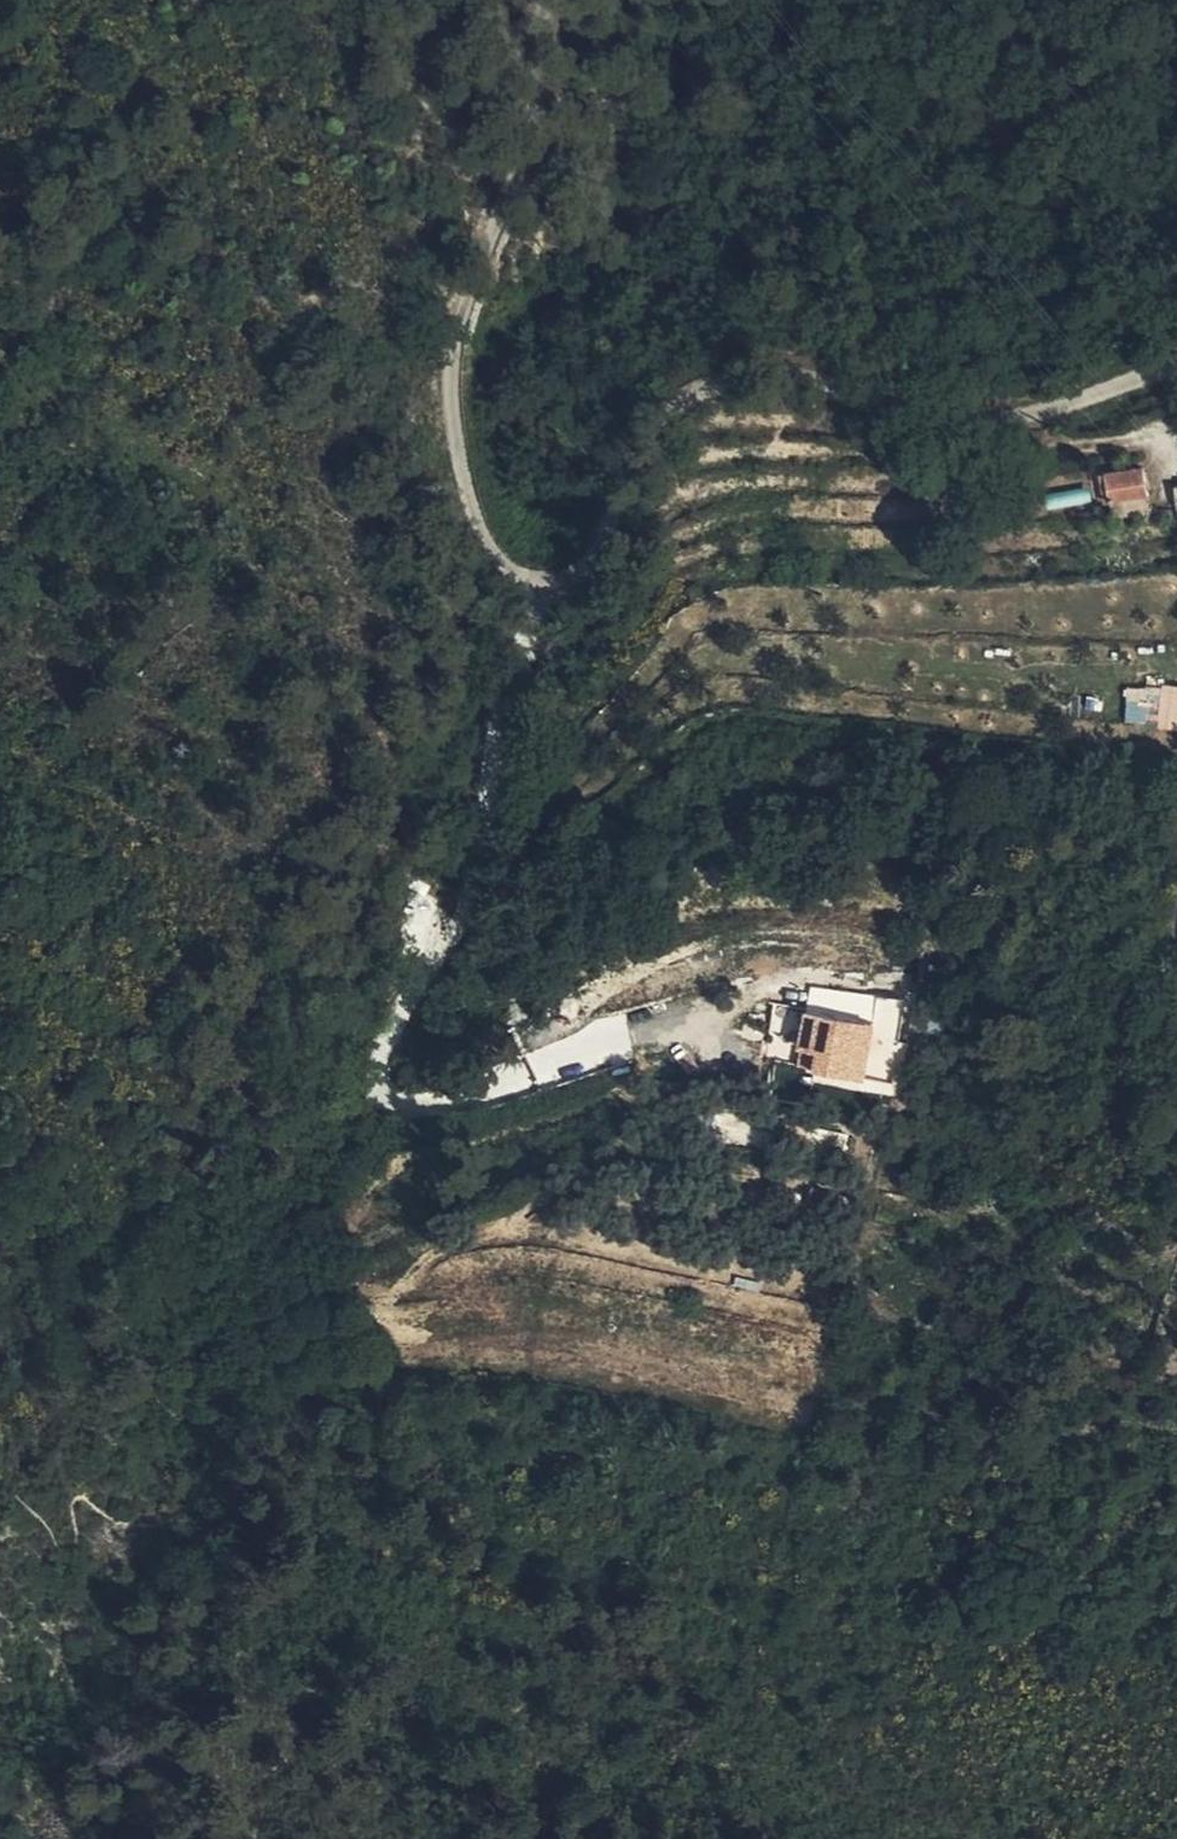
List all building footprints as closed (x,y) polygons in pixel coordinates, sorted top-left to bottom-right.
[(1146,494),(1144,463),(1106,465),(1106,496),(1146,494)] [(1176,718),(1176,699),(1154,695),(1147,731),(1174,736),(1176,718)] [(851,1016),(802,1007),(795,1045),(820,1050),(816,1074),(860,1082),(869,1037),(848,1033),(851,1016)]
